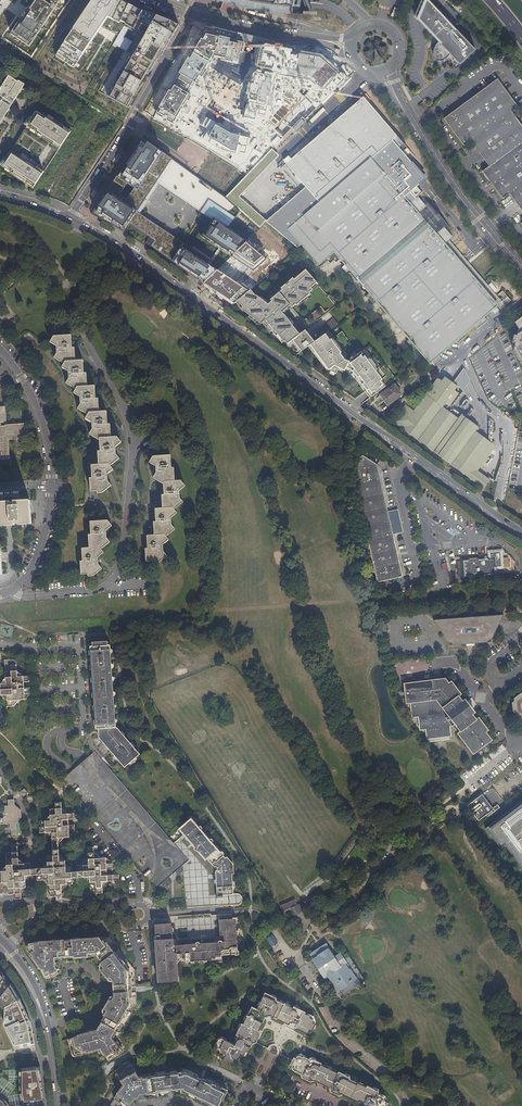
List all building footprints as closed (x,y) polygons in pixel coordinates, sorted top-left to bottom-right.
[(11,34),(29,46),(61,0),(34,0),(11,34)] [(135,8),(120,0),(119,0),(93,0),(56,56),(74,68),(99,32),(118,36),(129,17),(135,8)] [(224,1),(225,1),(234,4),(235,4),(240,5),(245,6),(251,7),(254,8),(257,8),(262,9),(265,10),(271,11),(276,11),(277,11),(280,12),(290,12),(299,13),(305,13),(311,6),(308,0),(222,0),(224,1)] [(418,20),(426,0),(421,0),(414,16),(418,20)] [(447,19),(429,0),(426,0),(418,20),(432,35),(447,19)] [(227,12),(233,13),(235,4),(234,4),(225,1),(224,1),(223,3),(221,10),(227,12)] [(138,9),(135,8),(129,17),(125,25),(142,35),(137,42),(126,62),(129,64),(127,68),(125,67),(118,79),(119,80),(116,86),(113,85),(107,95),(127,107),(157,56),(160,58),(179,26),(140,10),(138,9)] [(443,59),(465,37),(456,28),(455,28),(449,22),(450,21),(447,19),(432,35),(434,37),(435,36),(439,41),(437,44),(435,46),(434,48),(434,49),(434,52),(433,53),(434,55),(434,57),(435,58),(436,59),(439,60),(440,60),(442,60),(443,59)] [(458,61),(473,46),(465,37),(443,59),(444,59),(445,59),(447,58),(449,56),(450,55),(451,54),(458,61)] [(475,48),(473,46),(458,61),(459,63),(475,48)] [(314,49),(307,60),(310,63),(311,61),(316,64),(322,54),(314,49)] [(304,78),(312,71),(308,66),(299,73),(304,78)] [(14,127),(22,115),(10,108),(24,85),(20,82),(19,82),(9,76),(0,91),(0,149),(14,127)] [(452,133),(459,142),(463,147),(469,142),(486,165),(487,164),(488,166),(482,171),(490,182),(502,199),(508,194),(521,212),(521,213),(521,127),(521,126),(520,127),(509,112),(516,107),(505,93),(499,84),(495,80),(470,99),(442,120),(446,125),(452,133)] [(317,99),(323,95),(318,86),(312,90),(317,99)] [(319,203),(303,216),(317,232),(301,245),(319,266),(328,258),(331,261),(335,257),(337,259),(339,258),(370,293),(367,296),(374,304),(377,301),(409,340),(406,342),(414,350),(417,348),(430,364),(497,305),(446,245),(450,241),(454,238),(452,236),(455,234),(424,197),(421,199),(419,197),(417,200),(412,204),(405,197),(411,192),(426,179),(406,156),(411,151),(364,97),(294,156),(292,153),(283,160),(286,163),(286,164),(284,166),(290,174),(292,171),(319,203)] [(312,97),(306,101),(310,106),(316,103),(312,97)] [(297,100),(293,107),(306,115),(310,108),(297,100)] [(126,117),(130,111),(123,108),(120,114),(126,117)] [(55,142),(61,146),(70,133),(64,128),(65,127),(55,120),(54,122),(44,115),(43,116),(36,112),(28,124),(40,132),(39,134),(50,142),(51,140),(54,142),(53,143),(53,144),(55,142)] [(287,122),(292,127),(303,117),(298,112),(287,122)] [(153,127),(199,153),(204,145),(158,119),(153,127)] [(247,169),(272,152),(270,148),(266,147),(267,146),(272,147),(280,141),(281,137),(277,131),(267,138),(266,143),(265,143),(262,142),(260,139),(257,138),(256,140),(253,142),(249,136),(246,135),(247,138),(245,139),(252,149),(245,153),(250,160),(250,162),(249,163),(246,162),(242,165),(244,169),(247,169)] [(151,144),(142,137),(136,146),(165,167),(171,158),(166,155),(159,150),(157,148),(151,144)] [(136,146),(91,214),(102,220),(108,223),(121,230),(123,231),(128,223),(149,237),(146,242),(203,283),(215,272),(207,267),(209,264),(134,210),(157,179),(213,219),(212,221),(214,222),(211,225),(210,224),(205,230),(207,232),(203,237),(216,246),(217,244),(220,246),(219,248),(227,254),(228,252),(233,255),(237,251),(243,245),(246,242),(238,236),(234,233),(235,232),(228,227),(240,211),(225,197),(180,164),(172,159),(171,158),(165,167),(136,146)] [(31,185),(34,187),(44,172),(41,169),(39,172),(36,170),(39,166),(30,159),(28,161),(19,154),(18,155),(13,151),(4,164),(15,172),(14,173),(27,183),(28,181),(32,184),(31,185)] [(212,160),(217,165),(225,158),(219,152),(212,160)] [(237,170),(230,177),(235,182),(243,175),(237,170)] [(268,193),(272,192),(268,182),(264,184),(268,193)] [(417,200),(411,192),(405,197),(412,204),(417,200)] [(176,211),(158,197),(153,204),(170,218),(176,211)] [(317,232),(303,216),(288,229),(301,245),(317,232)] [(457,234),(462,229),(456,223),(451,228),(457,234)] [(446,245),(497,305),(501,301),(464,257),(450,241),(446,245)] [(282,290),(279,292),(270,300),(271,301),(268,304),(255,296),(250,290),(247,292),(247,293),(238,301),(242,307),(241,309),(249,315),(257,320),(261,324),(262,323),(264,321),(272,331),(278,338),(279,336),(284,342),(285,341),(288,344),(292,341),(302,333),(296,326),(294,328),(292,326),(293,325),(282,312),(290,305),(292,307),(295,305),(296,306),(299,303),(307,296),(310,294),(309,293),(312,290),(311,288),(317,283),(305,270),(297,277),(294,279),(293,278),(280,288),(282,290)] [(504,302),(509,298),(504,290),(498,295),(504,302)] [(308,298),(307,296),(299,303),(300,305),(308,298)] [(515,322),(519,328),(517,335),(514,335),(512,343),(515,343),(513,350),(518,357),(521,364),(521,316),(515,322)] [(316,332),(320,338),(331,329),(338,324),(334,318),(316,332)] [(272,331),(264,321),(262,323),(270,332),(272,331)] [(395,380),(370,344),(361,352),(355,344),(353,346),(342,331),(336,335),(331,329),(320,338),(310,345),(318,355),(319,354),(323,360),(322,361),(329,370),(329,369),(332,373),(331,373),(337,377),(340,373),(341,371),(345,375),(346,375),(347,374),(348,372),(352,375),(353,375),(357,380),(358,378),(363,384),(362,385),(372,397),(395,380)] [(302,333),(292,341),(300,351),(313,342),(305,330),(302,333)] [(66,383),(72,386),(85,373),(84,373),(83,360),(76,360),(75,347),(72,347),(72,335),(54,335),(51,341),(57,345),(57,352),(55,357),(64,362),(61,367),(68,371),(69,378),(66,383)] [(85,373),(72,386),(76,389),(73,393),(80,397),(80,403),(77,408),(87,414),(85,418),(91,422),(92,429),(89,434),(99,439),(100,450),(98,450),(98,464),(91,465),(91,477),(89,477),(90,491),(97,490),(97,492),(102,492),(111,485),(107,480),(107,473),(113,469),(110,465),(119,458),(116,454),(115,446),(121,442),(117,437),(111,437),(110,424),(107,424),(107,411),(98,411),(98,398),(95,398),(95,385),(87,386),(87,373),(85,373)] [(442,382),(455,391),(455,390),(458,387),(445,378),(442,382)] [(455,391),(442,382),(438,379),(426,395),(427,397),(431,399),(434,402),(443,408),(446,403),(455,391)] [(402,395),(395,384),(380,395),(380,396),(381,395),(385,401),(385,400),(389,405),(402,395)] [(443,408),(447,411),(459,394),(455,391),(446,403),(443,408)] [(479,428),(475,425),(471,422),(462,416),(459,420),(447,411),(443,408),(434,402),(431,399),(427,397),(426,395),(414,411),(406,405),(394,422),(437,454),(472,480),(484,489),(491,481),(478,472),(497,447),(476,431),(479,428)] [(469,409),(482,418),(483,419),(487,414),(473,404),(469,409)] [(9,459),(7,440),(24,439),(24,424),(5,425),(5,426),(0,427),(0,460),(9,459)] [(152,563),(158,563),(166,555),(163,551),(162,544),(168,540),(165,536),(174,529),(171,526),(171,517),(177,512),(174,509),(183,502),(179,497),(179,490),(184,485),(181,481),(174,481),(173,467),(171,468),(170,455),(152,456),(149,462),(155,466),(155,473),(153,478),(163,484),(163,494),(161,494),(162,508),(155,508),(155,521),(153,521),(153,535),(146,535),(147,548),(145,548),(145,561),(152,561),(152,563)] [(389,523),(375,465),(359,456),(350,471),(377,583),(402,577),(397,555),(389,523)] [(31,523),(30,500),(0,502),(0,525),(31,523)] [(108,520),(90,521),(91,534),(88,534),(90,547),(82,548),(83,560),(81,560),(82,574),(89,573),(89,575),(93,575),(102,567),(98,563),(98,556),(104,551),(101,547),(109,540),(107,536),(106,530),(112,525),(108,520)] [(500,550),(488,551),(488,557),(461,559),(461,561),(456,561),(457,576),(462,576),(462,577),(496,574),(495,567),(502,567),(500,550)] [(38,583),(38,582),(36,585),(32,585),(32,588),(35,588),(35,590),(42,589),(41,583),(38,583)] [(498,616),(497,615),(487,616),(487,617),(486,617),(485,616),(475,617),(474,618),(473,617),(463,618),(461,618),(451,619),(449,619),(439,620),(438,620),(437,620),(433,620),(435,623),(436,623),(437,624),(436,625),(442,633),(443,633),(443,634),(444,634),(443,635),(449,643),(451,643),(452,644),(453,645),(463,644),(463,643),(465,643),(465,644),(467,642),(473,641),(475,644),(475,643),(477,642),(477,643),(487,643),(488,641),(489,640),(491,640),(503,615),(499,615),(499,616),(498,616)] [(116,727),(110,645),(108,645),(107,641),(92,642),(93,646),(90,646),(96,729),(99,729),(99,737),(112,751),(125,767),(129,764),(137,757),(140,754),(118,727),(116,727)] [(7,695),(7,706),(15,705),(17,699),(24,699),(29,694),(29,688),(24,688),(23,682),(29,681),(29,676),(17,676),(16,660),(5,660),(6,667),(7,684),(0,684),(0,695),(7,695)] [(458,696),(448,684),(447,685),(445,683),(446,682),(444,680),(441,680),(441,681),(439,682),(439,679),(403,684),(406,704),(410,703),(412,718),(418,717),(419,730),(425,730),(427,740),(429,740),(449,737),(451,737),(449,727),(451,726),(454,724),(460,732),(475,752),(488,743),(485,739),(488,736),(485,732),(476,720),(472,714),(462,702),(458,696)] [(451,682),(448,684),(458,696),(460,695),(451,682)] [(521,693),(513,699),(514,700),(513,702),(511,703),(513,713),(514,713),(515,715),(515,716),(521,719),(521,693)] [(464,700),(462,702),(472,714),(474,713),(464,700)] [(478,718),(476,720),(485,732),(487,731),(478,718)] [(473,754),(475,752),(460,732),(458,734),(473,754)] [(71,772),(63,779),(68,785),(151,882),(156,888),(188,861),(95,751),(87,758),(71,772)] [(483,794),(469,804),(481,819),(488,814),(489,816),(502,806),(500,803),(494,808),(483,794)] [(485,827),(500,847),(504,844),(521,868),(521,799),(485,827)] [(10,823),(10,828),(16,828),(15,823),(21,818),(20,810),(15,805),(14,800),(9,800),(8,806),(3,806),(3,813),(0,813),(0,823),(10,823)] [(16,899),(20,899),(19,887),(25,886),(24,874),(38,874),(38,879),(48,879),(49,895),(55,895),(56,901),(62,900),(61,883),(72,883),(72,878),(90,877),(91,899),(96,899),(96,893),(102,893),(101,881),(119,880),(118,875),(106,875),(106,869),(112,869),(112,862),(106,858),(100,858),(99,857),(94,853),(93,853),(93,847),(87,847),(88,865),(77,866),(77,872),(71,872),(71,861),(58,862),(58,842),(63,837),(70,836),(74,831),(73,825),(68,825),(68,819),(73,819),(73,813),(61,814),(61,802),(55,802),(55,808),(50,808),(51,820),(39,820),(40,832),(51,831),(52,856),(47,856),(48,868),(30,868),(30,864),(18,864),(18,847),(12,847),(12,853),(6,853),(6,855),(7,870),(0,871),(0,894),(12,893),(14,893),(15,897),(15,899),(16,899)] [(218,906),(237,905),(239,904),(241,903),(242,901),(242,899),(241,897),(240,895),(238,894),(234,894),(232,874),(234,874),(234,870),(233,870),(233,866),(234,866),(234,864),(227,857),(226,858),(193,819),(190,819),(179,829),(195,847),(195,849),(196,851),(197,851),(198,850),(206,860),(208,858),(215,867),(216,866),(218,868),(218,870),(217,870),(216,871),(218,895),(223,895),(223,901),(218,901),(218,906)] [(175,844),(184,838),(179,830),(170,836),(175,844)] [(287,919),(303,913),(297,899),(281,906),(287,919)] [(236,919),(232,919),(219,920),(221,940),(220,940),(219,942),(200,944),(200,943),(199,942),(197,942),(196,943),(196,944),(182,945),(175,946),(176,945),(174,944),(173,944),(172,923),(155,925),(159,982),(178,980),(177,963),(178,963),(177,962),(180,958),(181,959),(182,958),(186,957),(187,961),(216,959),(216,957),(222,957),(222,955),(238,954),(236,919)] [(142,930),(106,931),(114,941),(135,968),(136,982),(151,981),(149,958),(142,930)] [(93,958),(114,941),(106,931),(67,934),(67,962),(90,961),(93,958)] [(67,962),(67,934),(34,937),(34,938),(30,939),(27,943),(26,947),(30,954),(29,955),(40,970),(41,968),(47,980),(50,981),(54,978),(55,976),(62,972),(60,966),(58,962),(57,959),(63,959),(67,962)] [(267,938),(272,947),(278,944),(274,935),(267,938)] [(113,985),(136,983),(136,982),(135,968),(114,941),(93,958),(98,970),(100,970),(103,974),(102,977),(106,982),(113,982),(113,985)] [(337,959),(327,943),(311,953),(321,969),(324,973),(326,972),(327,974),(329,975),(335,986),(333,987),(336,992),(338,990),(339,992),(344,989),(346,987),(356,981),(343,961),(340,963),(337,959)] [(345,954),(340,956),(343,961),(356,981),(360,978),(345,954)] [(326,972),(324,973),(321,969),(320,970),(325,978),(329,975),(327,974),(326,972)] [(5,1007),(17,1000),(20,999),(10,983),(6,977),(5,976),(0,970),(0,1003),(5,1007)] [(103,1018),(124,1029),(137,1006),(136,983),(113,985),(114,992),(112,992),(103,1008),(105,1013),(103,1018)] [(233,1044),(226,1040),(221,1038),(219,1039),(218,1039),(218,1040),(217,1041),(216,1041),(212,1050),(213,1053),(217,1055),(223,1058),(232,1062),(234,1059),(236,1059),(238,1058),(240,1057),(241,1054),(243,1055),(246,1050),(248,1051),(254,1041),(256,1042),(260,1034),(258,1032),(264,1019),(265,1016),(270,1015),(272,1016),(287,1024),(286,1026),(294,1030),(295,1028),(305,1033),(307,1034),(309,1030),(312,1032),(313,1029),(315,1025),(315,1024),(313,1023),(314,1021),(313,1019),(310,1017),(310,1016),(304,1013),(305,1012),(300,1009),(294,1006),(293,1008),(276,999),(276,998),(276,997),(270,994),(265,992),(260,1001),(258,1005),(257,1008),(252,1006),(250,1009),(248,1014),(247,1015),(245,1020),(243,1023),(243,1024),(241,1023),(239,1029),(236,1034),(238,1035),(237,1036),(235,1039),(233,1044)] [(29,1020),(20,999),(17,1000),(5,1007),(4,1021),(4,1025),(5,1027),(16,1048),(35,1045),(31,1025),(31,1023),(29,1020)] [(124,1029),(103,1018),(99,1026),(97,1025),(85,1028),(75,1031),(67,1034),(69,1039),(70,1046),(71,1052),(73,1052),(73,1054),(75,1059),(98,1052),(101,1057),(105,1056),(110,1061),(115,1058),(118,1058),(125,1053),(126,1048),(119,1038),(124,1029)] [(387,1102),(386,1102),(384,1101),(383,1097),(377,1094),(378,1092),(378,1091),(372,1088),(367,1086),(366,1087),(349,1079),(349,1077),(343,1074),(338,1072),(337,1073),(335,1072),(322,1066),(320,1065),(321,1063),(316,1061),(310,1058),(309,1059),(303,1056),(302,1057),(299,1056),(296,1057),(296,1058),(293,1057),(290,1064),(292,1065),(292,1066),(292,1068),(292,1069),(293,1070),(296,1072),(300,1074),(302,1078),(310,1082),(314,1081),(319,1079),(327,1084),(329,1088),(330,1092),(339,1096),(342,1095),(357,1102),(359,1101),(363,1103),(365,1102),(365,1101),(366,1101),(366,1102),(366,1103),(367,1103),(368,1103),(368,1104),(369,1105),(368,1105),(386,1105),(387,1102)] [(114,1098),(113,1099),(114,1100),(116,1102),(117,1102),(115,1105),(123,1105),(128,1105),(131,1103),(131,1102),(133,1103),(139,1096),(138,1096),(137,1095),(139,1093),(140,1094),(148,1093),(146,1080),(146,1077),(145,1077),(141,1078),(139,1076),(138,1077),(136,1075),(137,1074),(136,1074),(134,1071),(133,1070),(130,1065),(127,1064),(124,1066),(122,1066),(121,1069),(112,1075),(119,1084),(118,1084),(122,1088),(114,1098)] [(40,1066),(36,1066),(33,1067),(19,1068),(19,1093),(21,1100),(22,1104),(22,1105),(45,1105),(40,1066)] [(10,1105),(13,1105),(22,1104),(21,1100),(19,1093),(19,1068),(11,1069),(11,1094),(0,1086),(0,1096),(5,1100),(10,1105)] [(151,1076),(146,1077),(146,1080),(148,1093),(149,1093),(156,1092),(156,1093),(160,1092),(168,1091),(169,1091),(169,1090),(180,1089),(180,1087),(183,1087),(183,1089),(183,1091),(189,1093),(191,1094),(192,1093),(195,1095),(195,1096),(200,1098),(209,1102),(216,1105),(218,1105),(221,1099),(220,1099),(222,1095),(225,1090),(222,1088),(219,1087),(206,1080),(197,1076),(197,1077),(192,1075),(192,1074),(186,1071),(181,1072),(176,1072),(169,1073),(164,1073),(155,1075),(153,1075),(154,1077),(151,1076)] [(319,1079),(314,1081),(329,1088),(327,1084),(319,1079)] [(384,1101),(386,1102),(387,1100),(385,1096),(378,1092),(377,1094),(383,1097),(384,1101)] [(5,1100),(0,1096),(0,1100),(3,1102),(6,1105),(10,1105),(5,1100)]
